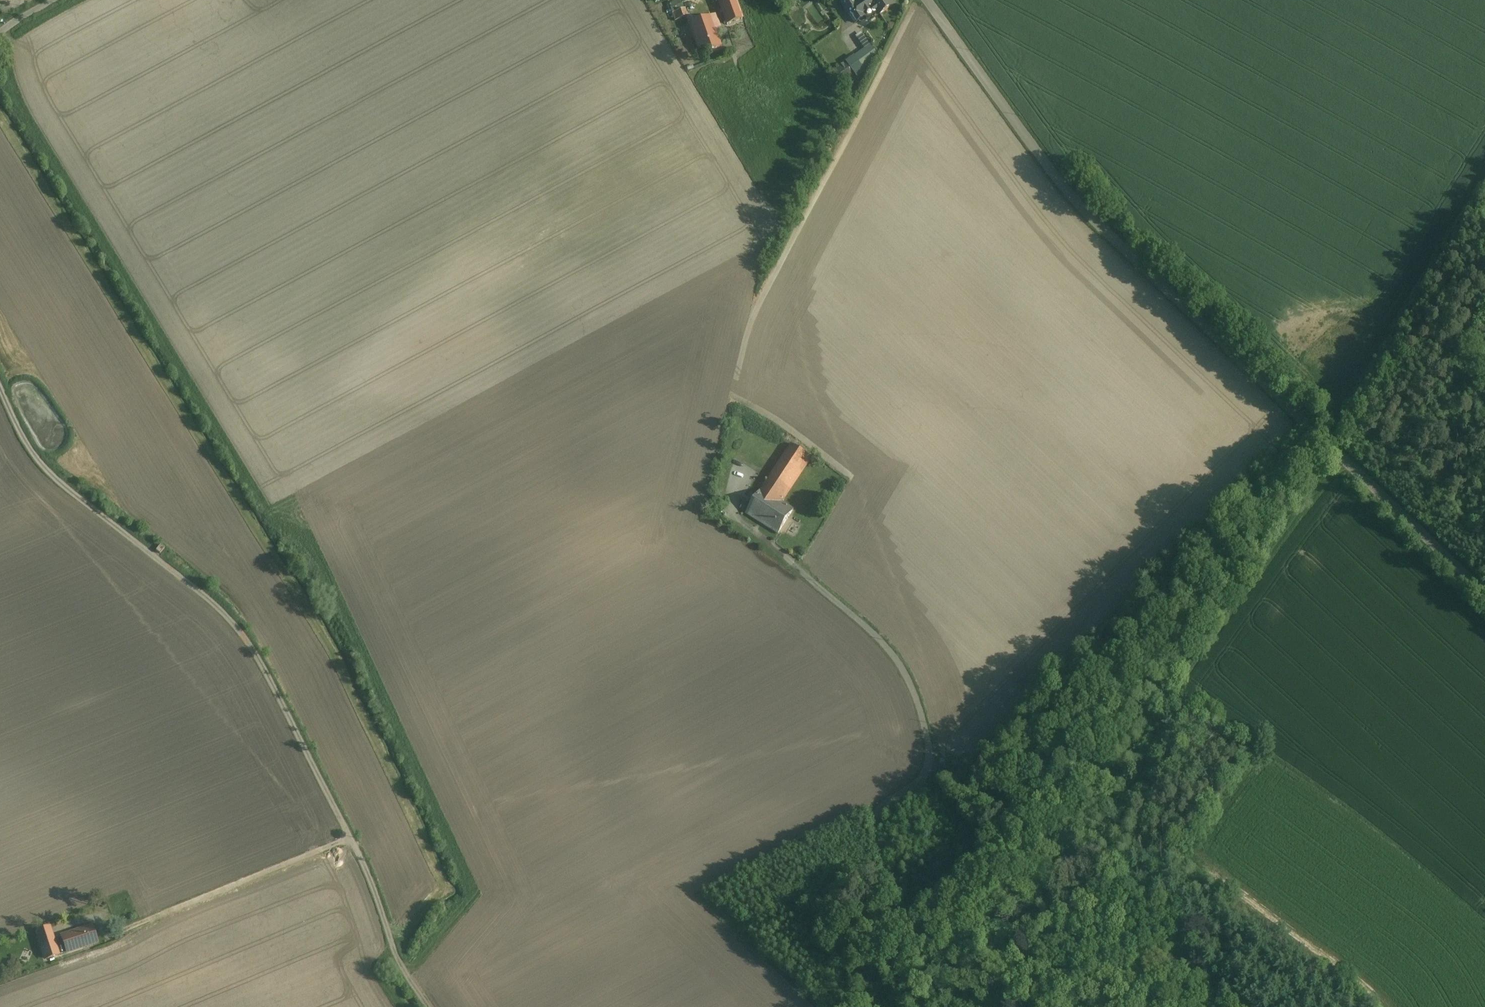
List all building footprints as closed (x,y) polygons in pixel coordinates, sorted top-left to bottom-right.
[(735,0),(717,0),(726,25),(742,19),(735,0)] [(854,0),(841,0),(840,1),(855,23),(865,17),(864,16),(874,9),(872,5),(862,12),(857,5),(854,0)] [(857,5),(862,12),(872,5),(874,9),(879,16),(893,5),(890,0),(864,0),(857,5)] [(684,10),(672,14),(675,21),(686,17),(684,10)] [(715,15),(709,17),(714,29),(720,27),(715,15)] [(709,17),(688,24),(693,37),(714,29),(709,17)] [(714,29),(693,37),(699,55),(720,47),(714,29)] [(870,47),(855,58),(860,65),(875,54),(870,47)] [(792,445),(762,489),(782,502),(812,457),(792,445)] [(747,513),(778,533),(794,509),(782,502),(762,489),(747,513)] [(164,548),(160,545),(156,550),(160,554),(164,548)] [(93,924),(60,935),(67,954),(99,943),(93,924)] [(60,954),(51,927),(35,932),(44,960),(60,954)]
